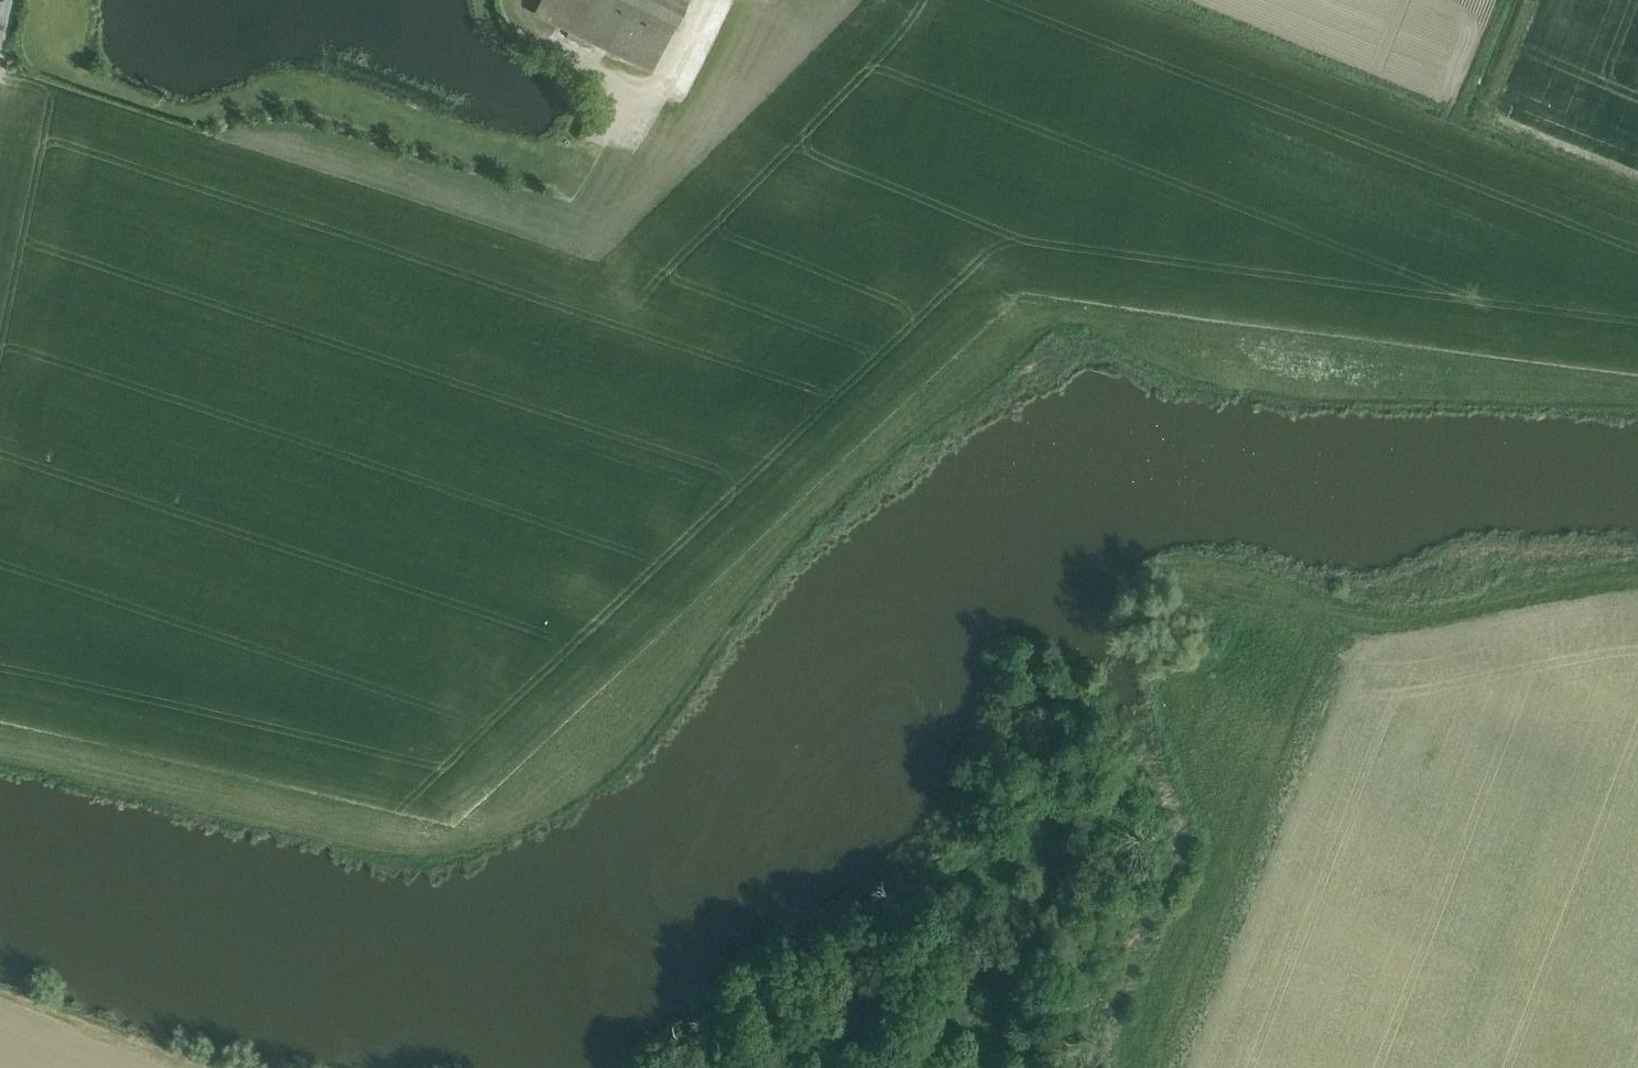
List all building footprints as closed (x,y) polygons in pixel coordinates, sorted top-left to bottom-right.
[(536,13),(564,28),(601,46),(653,72),(688,0),(542,0),(540,4),(536,13)] [(1065,828),(1055,829),(1059,852),(1069,850),(1065,828)]
